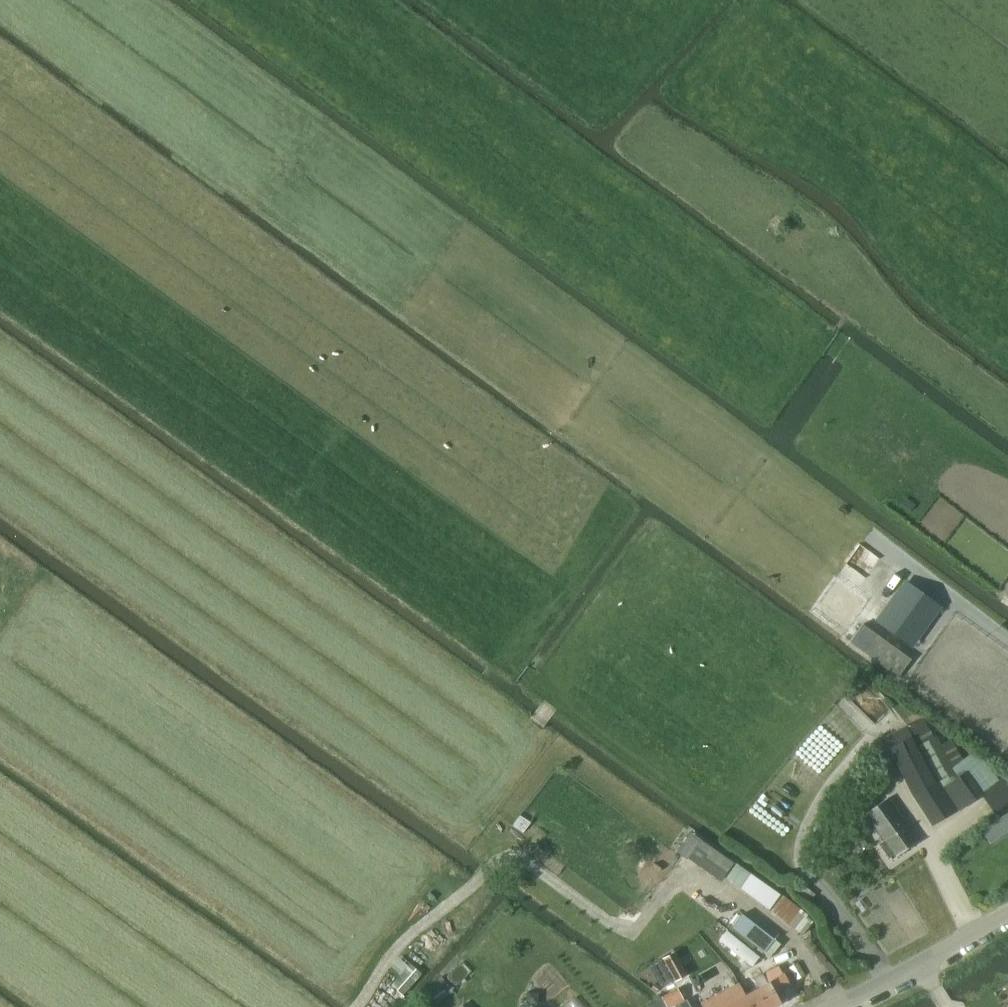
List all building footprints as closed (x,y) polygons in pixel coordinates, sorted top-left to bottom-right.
[(859,544),(847,562),(866,576),(879,557),(859,544)] [(905,582),(876,622),(911,647),(940,607),(905,582)] [(863,624),(850,641),(899,677),(912,660),(863,624)] [(982,796),(995,814),(1007,804),(1007,782),(1004,777),(998,781),(982,760),(977,765),(970,755),(961,760),(951,739),(940,744),(936,736),(933,738),(922,718),(907,727),(906,726),(884,738),(907,785),(931,825),(956,809),(958,811),(982,796)] [(891,860),(917,841),(887,798),(866,813),(885,840),(879,844),(891,860)] [(861,837),(849,845),(855,853),(867,845),(861,837)] [(734,863),(700,840),(688,858),(721,881),(734,863)] [(736,864),(727,878),(741,888),(751,874),(736,864)] [(751,874),(741,888),(769,910),(802,935),(812,922),(807,917),(808,916),(780,895),(751,874)] [(815,894),(802,884),(796,891),(809,902),(815,894)] [(775,940),(742,914),(732,927),(764,953),(775,940)] [(677,955),(665,961),(676,982),(688,975),(677,955)] [(404,996),(422,974),(409,964),(391,985),(404,996)] [(779,967),(763,975),(767,984),(768,983),(783,975),(779,967)] [(752,1006),(775,1006),(781,1004),(774,991),(788,984),(783,975),(768,983),(769,984),(768,984),(767,984),(763,975),(754,980),(759,989),(746,997),(752,1006)] [(701,1004),(702,1006),(752,1006),(746,997),(739,983),(701,1004)] [(528,993),(528,1001),(530,1004),(537,1004),(538,993),(528,993)]
